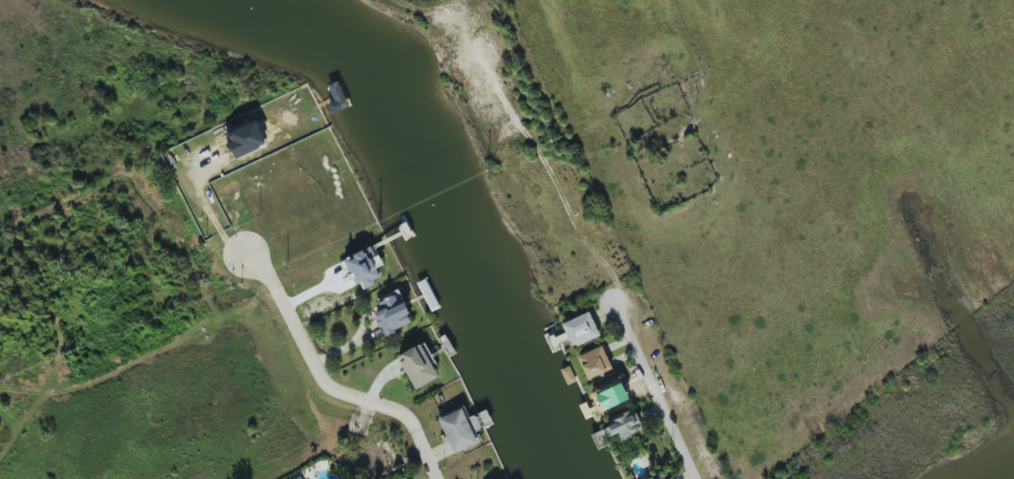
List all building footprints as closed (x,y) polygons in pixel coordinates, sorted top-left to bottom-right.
[(413,324),(401,296),(393,299),(392,296),(379,301),(383,310),(375,314),(384,336),(413,324)] [(563,324),(573,348),(600,337),(590,312),(563,324)] [(442,376),(423,343),(398,358),(417,390),(442,376)] [(578,357),(588,380),(613,368),(602,346),(578,357)] [(455,454),(479,443),(474,433),(493,425),(487,411),(470,419),(465,407),(439,419),(455,454)] [(641,433),(637,425),(640,423),(635,409),(607,421),(613,436),(617,434),(620,442),(641,433)]
